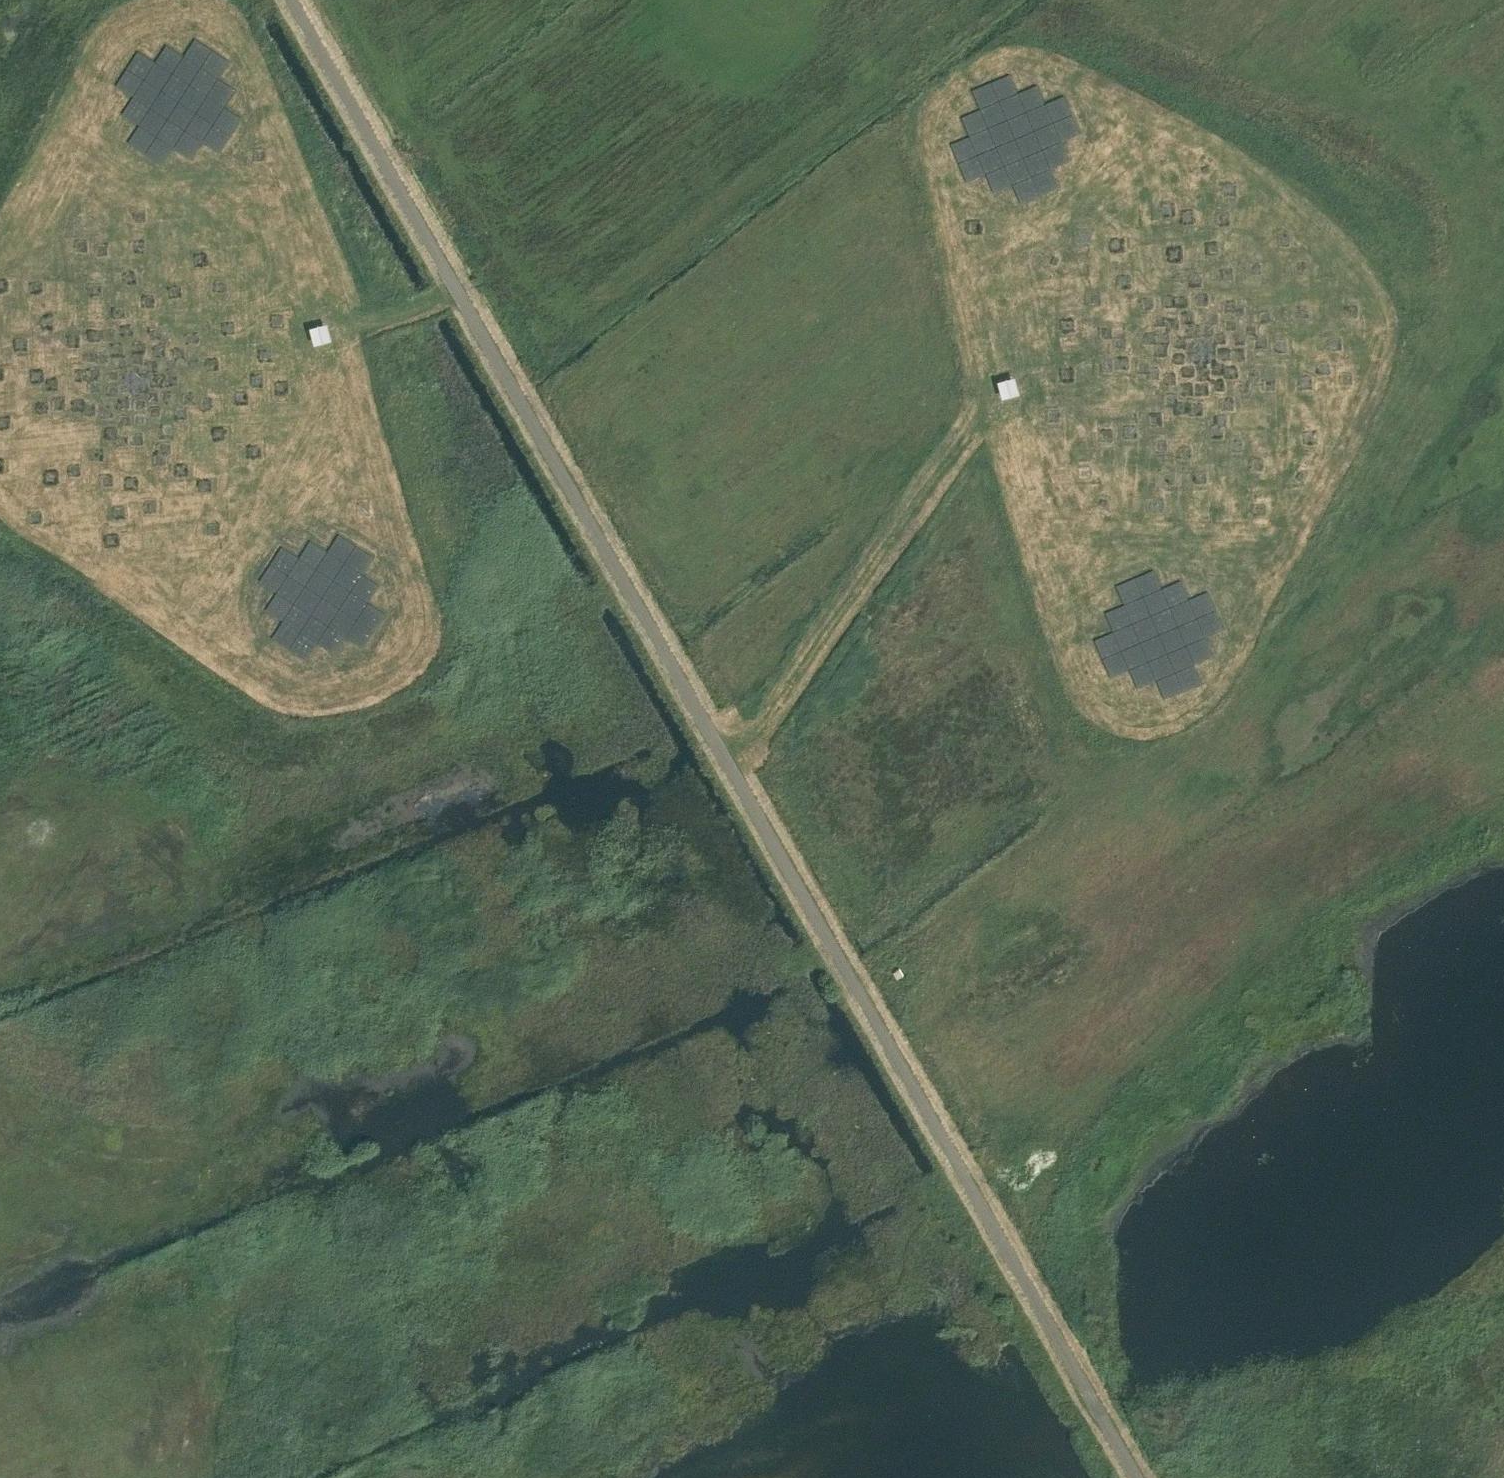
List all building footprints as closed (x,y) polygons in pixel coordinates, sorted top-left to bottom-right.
[(128,142),(162,164),(173,147),(191,158),(202,141),(219,152),(242,117),(224,106),(235,89),(218,78),(229,61),(195,38),(183,55),(166,44),(155,62),(138,50),(115,85),(133,96),(121,114),(139,125),(128,142)] [(969,135),(950,144),(966,181),(985,173),(993,192),(1012,184),(1020,203),(1058,187),(1050,168),(1069,160),(1061,141),(1080,133),(1064,95),(1045,103),(1037,84),(1018,92),(1010,73),(972,90),(980,108),(961,117),(969,135)] [(328,321),(311,325),(315,342),(333,337),(328,321)] [(1015,374),(999,379),(1003,396),(1020,391),(1015,374)] [(283,620),(271,638),(306,660),(317,643),(334,654),(346,637),(363,648),(385,613),(368,602),(379,585),(362,573),(373,556),(338,534),(327,551),(310,540),(299,557),(281,546),(259,581),(276,592),(265,609),(283,620)] [(1153,569),(1116,585),(1124,604),(1105,612),(1113,631),(1094,639),(1110,677),(1129,669),(1137,688),(1156,680),(1164,699),(1202,683),(1194,664),(1213,655),(1205,637),(1224,628),(1207,591),(1189,599),(1180,580),(1162,588),(1153,569)]
